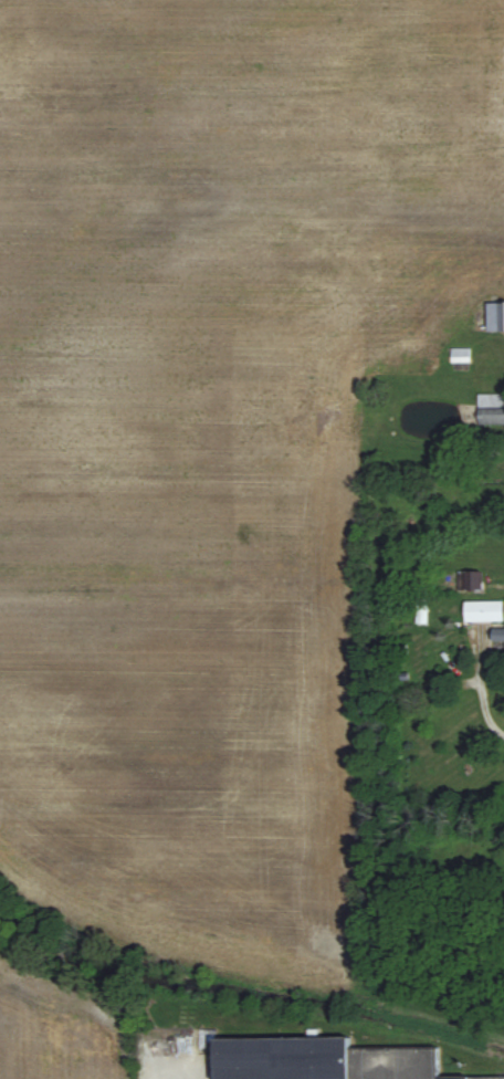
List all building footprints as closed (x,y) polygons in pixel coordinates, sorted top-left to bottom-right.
[(487,304),(487,332),(503,332),(503,304),(487,304)] [(478,426),(503,426),(503,395),(478,395),(478,426)] [(481,572),(464,573),(466,593),(482,591),(481,572)] [(417,624),(427,624),(427,600),(417,600),(417,624)] [(465,602),(465,623),(503,623),(503,602),(465,602)] [(420,1047),(350,1048),(350,1036),(215,1038),(216,1078),(420,1078),(420,1047)]
